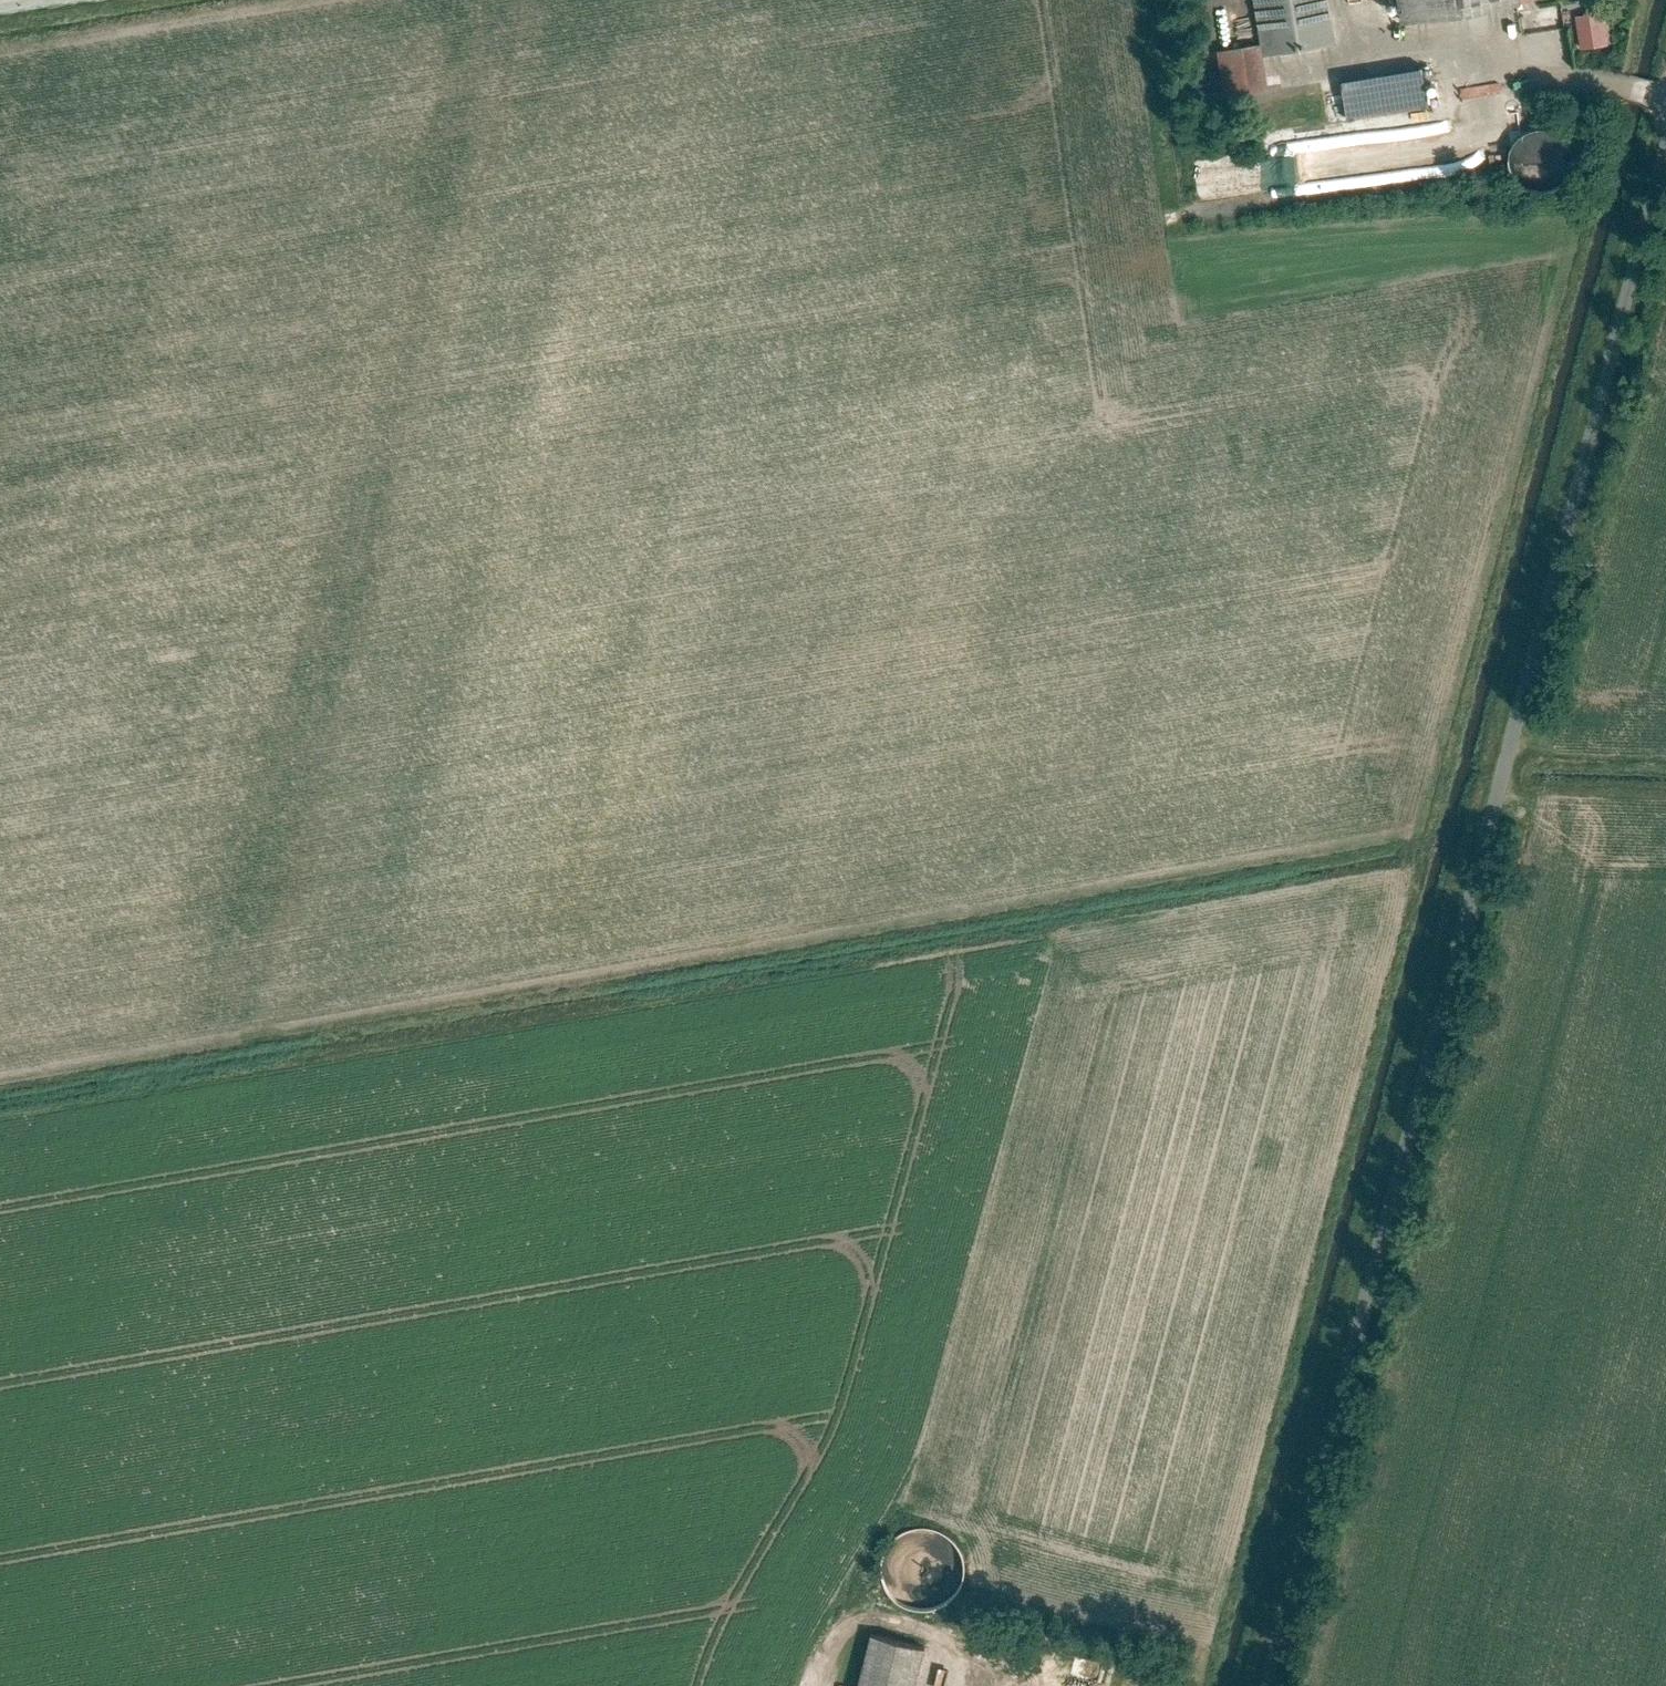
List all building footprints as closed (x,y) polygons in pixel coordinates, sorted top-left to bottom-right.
[(1328,0),(1255,0),(1264,53),(1335,41),(1328,0)] [(1401,22),(1522,3),(1522,0),(1398,0),(1401,22)] [(1609,43),(1603,9),(1577,14),(1582,47),(1609,43)] [(1418,66),(1336,81),(1343,117),(1425,101),(1418,66)] [(963,1583),(965,1574),(965,1559),(962,1551),(958,1543),(954,1538),(949,1533),(940,1529),(931,1526),(923,1525),(913,1527),(906,1529),(898,1534),(894,1539),(888,1546),(885,1552),(883,1561),(882,1569),(884,1577),(886,1585),(890,1591),(895,1597),(903,1603),(911,1607),(917,1608),(926,1609),(935,1608),(942,1605),(948,1601),(954,1596),(958,1591),(963,1583)] [(920,1646),(865,1632),(852,1685),(911,1685),(920,1646)]
